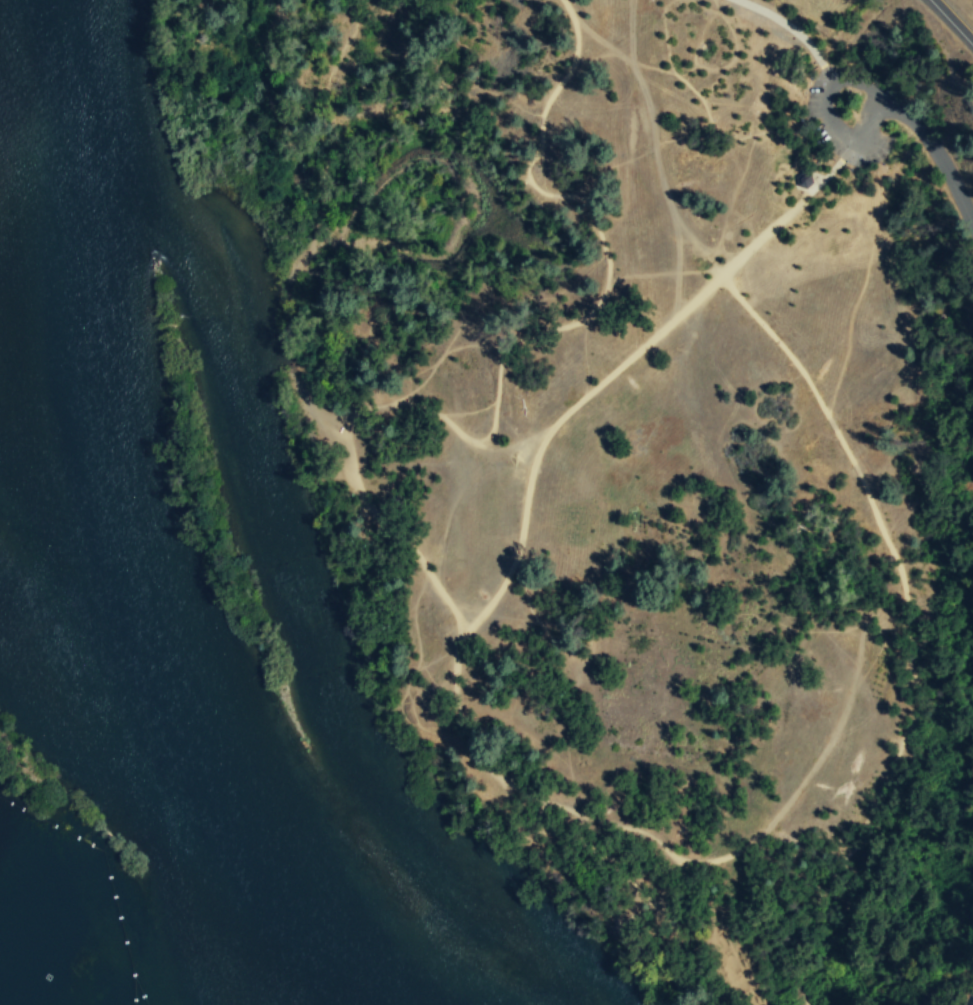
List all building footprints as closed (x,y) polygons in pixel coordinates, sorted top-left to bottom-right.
[(806,188),(812,182),(811,174),(805,168),(802,170),(796,176),(797,185),(806,188)]
